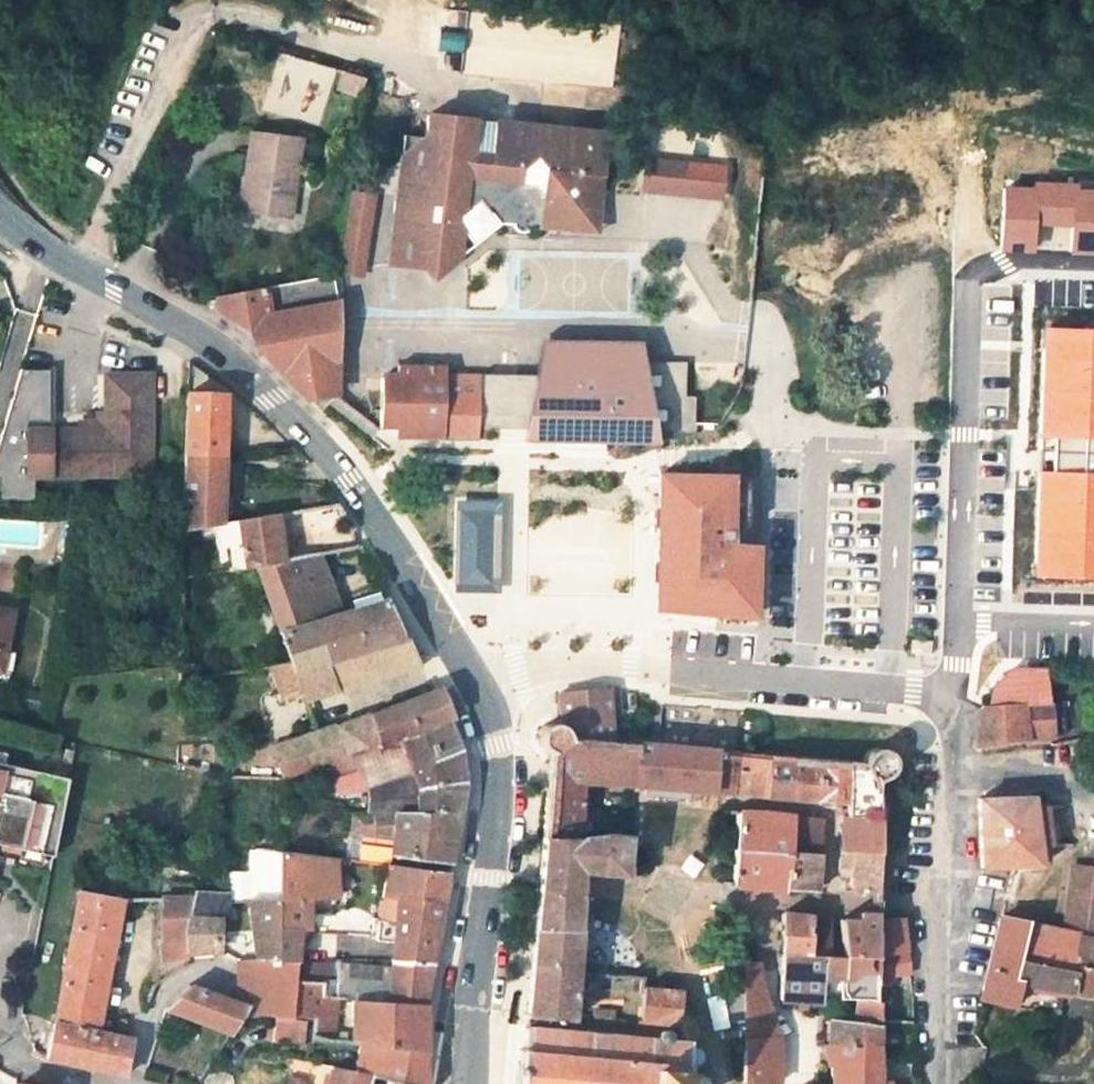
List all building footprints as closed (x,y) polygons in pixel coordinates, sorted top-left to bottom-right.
[(340,67),(336,84),(360,90),(363,73),(340,67)] [(414,227),(420,235),(419,252),(441,277),(464,257),(461,234),(484,213),(497,227),(499,221),(579,224),(580,203),(601,204),(605,144),(606,121),(426,112),(424,148),(423,169),(400,168),(397,226),(414,227)] [(626,145),(628,122),(606,121),(605,144),(626,145)] [(287,216),(298,138),(249,131),(239,209),(287,216)] [(424,148),(401,147),(400,168),(423,169),(424,148)] [(725,157),(646,151),(644,186),(723,191),(725,157)] [(1076,189),(1076,184),(1030,183),(1030,186),(1003,186),(999,252),(1033,253),(1034,227),(1070,228),(1069,255),(1093,256),(1093,189),(1076,189)] [(346,194),(335,272),(358,275),(368,197),(346,194)] [(601,204),(580,203),(579,224),(600,224),(601,204)] [(496,228),(497,227),(484,213),(461,234),(464,257),(496,228)] [(340,299),(335,272),(195,296),(198,305),(301,405),(340,394),(340,299)] [(1038,317),(1034,441),(1030,570),(1093,572),(1093,319),(1038,317)] [(221,452),(222,413),(223,394),(227,390),(231,387),(192,349),(187,353),(187,358),(184,451),(221,452)] [(413,363),(413,372),(398,372),(386,372),(379,375),(378,423),(378,425),(400,426),(399,435),(469,437),(476,437),(477,427),(548,428),(604,430),(604,439),(638,439),(639,430),(692,431),(693,421),(693,396),(684,396),(683,361),(638,360),(638,367),(605,367),(605,361),(541,360),(540,373),(517,373),(517,383),(496,383),(487,373),(443,373),(443,364),(413,363)] [(398,363),(398,372),(413,372),(413,363),(398,363)] [(24,365),(3,439),(0,448),(0,476),(1,476),(1,499),(37,500),(37,476),(29,477),(27,431),(27,423),(58,422),(56,369),(24,365)] [(150,472),(147,372),(102,374),(102,399),(103,412),(103,428),(77,429),(50,430),(27,431),(29,477),(37,476),(52,476),(150,472)] [(517,373),(487,373),(496,383),(517,383),(517,373)] [(221,452),(244,451),(243,413),(256,414),(265,421),(231,387),(227,390),(223,394),(222,413),(221,452)] [(93,399),(94,412),(103,412),(102,399),(93,399)] [(103,412),(94,412),(77,413),(77,429),(103,428),(103,412)] [(221,452),(184,451),(182,500),(182,529),(219,524),(220,520),(221,452)] [(739,476),(662,474),(658,613),(760,616),(762,545),(738,545),(739,476)] [(504,506),(463,506),(462,529),(503,529),(504,506)] [(254,563),(280,558),(273,512),(237,518),(243,565),(254,563)] [(504,595),(503,529),(462,529),(461,594),(504,595)] [(254,563),(290,662),(323,653),(326,661),(401,638),(384,599),(368,603),(355,607),(341,611),(317,552),(280,558),(254,563)] [(381,592),(353,600),(355,607),(368,603),(384,599),(381,592)] [(9,611),(0,609),(0,660),(9,611)] [(326,661),(337,687),(417,662),(405,637),(401,638),(326,661)] [(326,661),(323,653),(290,662),(301,692),(303,697),(337,687),(326,661)] [(286,697),(301,692),(290,662),(275,664),(286,697)] [(986,703),(987,704),(1047,700),(1044,669),(1010,668),(997,681),(992,687),(989,693),(986,700),(986,703)] [(633,783),(637,742),(608,740),(609,731),(606,731),(606,699),(606,687),(556,694),(558,723),(554,721),(549,721),(545,723),(542,726),(539,729),(538,734),(538,738),(538,739),(540,743),(543,746),(546,749),(551,750),(543,836),(576,836),(579,778),(616,781),(633,783)] [(444,721),(429,688),(315,731),(273,747),(284,776),(350,750),(376,740),(379,745),(444,721)] [(609,731),(620,732),(621,698),(606,699),(606,731),(609,731)] [(1050,736),(1047,700),(987,704),(986,703),(982,705),(977,712),(971,747),(1050,736)] [(457,749),(444,721),(379,745),(376,740),(350,750),(366,789),(366,815),(456,809),(460,784),(460,776),(457,749)] [(735,750),(637,742),(633,783),(732,790),(735,750)] [(859,760),(848,759),(846,799),(845,814),(877,815),(876,780),(881,778),(885,775),(888,771),(890,766),(890,765),(890,763),(890,762),(890,757),(888,753),(885,750),(880,747),(876,746),(871,746),(867,748),(863,751),(860,755),(859,760)] [(732,790),(765,793),(768,753),(764,753),(735,750),(732,790)] [(793,755),(768,753),(765,793),(789,795),(793,755)] [(820,757),(793,755),(789,795),(817,797),(820,757)] [(848,759),(820,757),(817,797),(846,799),(848,759)] [(1034,806),(1034,795),(977,797),(979,865),(1011,864),(1019,864),(1036,863),(1037,863),(1037,855),(1038,853),(1040,853),(1037,806),(1034,806)] [(28,852),(36,807),(0,800),(0,846),(28,852)] [(1046,853),(1043,806),(1037,806),(1040,853),(1046,853)] [(447,860),(456,809),(366,815),(366,851),(447,860)] [(732,883),(783,888),(787,851),(791,813),(736,809),(732,883)] [(818,817),(791,813),(787,851),(816,852),(818,817)] [(878,850),(877,815),(845,814),(840,815),(838,849),(878,850)] [(630,836),(614,835),(597,833),(581,835),(578,869),(594,870),(631,874),(633,836),(630,836)] [(578,869),(581,835),(576,836),(543,836),(540,872),(539,885),(538,891),(576,895),(577,888),(578,875),(578,869)] [(276,897),(278,851),(251,849),(249,874),(227,874),(226,890),(225,900),(246,898),(273,897),(276,897)] [(875,895),(876,885),(878,850),(838,849),(837,873),(850,874),(849,887),(860,888),(860,894),(875,895)] [(330,857),(278,851),(276,897),(332,898),(330,857)] [(812,890),(816,852),(787,851),(783,888),(812,890)] [(1036,871),(1036,863),(1019,864),(1019,872),(1036,871)] [(385,864),(381,896),(439,905),(445,871),(385,864)] [(1073,866),(1066,930),(1093,935),(1093,870),(1073,866)] [(178,959),(181,964),(188,963),(188,951),(213,949),(221,948),(221,941),(221,934),(221,928),(222,923),(222,917),(224,917),(225,900),(226,890),(193,888),(191,896),(181,938),(160,940),(162,960),(178,959)] [(131,1037),(96,1030),(120,897),(78,889),(54,1017),(51,1018),(47,1041),(45,1055),(124,1072),(131,1037)] [(577,931),(573,930),(576,895),(538,891),(528,997),(526,1015),(570,1019),(573,975),(577,931)] [(191,896),(161,896),(160,940),(181,938),(191,896)] [(439,905),(381,896),(375,939),(392,941),(390,968),(389,999),(421,1002),(431,948),(439,905)] [(273,897),(246,898),(254,959),(296,960),(298,927),(276,926),(273,897)] [(318,993),(331,994),(334,962),(339,898),(332,898),(276,897),(273,897),(276,926),(298,927),(296,960),(294,982),(319,985),(318,993)] [(856,919),(838,918),(840,957),(840,1002),(855,1003),(875,1004),(875,977),(874,922),(874,912),(856,911),(856,919)] [(778,954),(781,954),(820,956),(826,956),(829,917),(780,912),(778,954)] [(1066,930),(998,915),(982,983),(978,998),(1011,1005),(1017,981),(1093,994),(1093,935),(1066,930)] [(899,917),(874,922),(875,977),(907,972),(899,917)] [(755,951),(744,950),(744,962),(755,962),(755,951)] [(806,1001),(820,1001),(820,956),(781,954),(778,999),(797,1000),(797,1007),(805,1008),(806,1001)] [(826,956),(820,956),(820,1001),(840,1002),(840,957),(826,956)] [(294,982),(296,960),(254,959),(238,958),(236,984),(235,1001),(245,1005),(238,1016),(262,1014),(273,1015),(292,1016),(294,982)] [(178,959),(162,960),(143,985),(152,991),(154,984),(181,964),(178,959)] [(390,968),(334,962),(331,994),(333,994),(350,996),(389,999),(390,968)] [(749,1026),(750,1036),(775,1034),(764,1003),(755,962),(744,962),(743,1026),(749,1026)] [(319,985),(294,982),(292,1016),(314,1018),(312,1028),(311,1036),(330,1039),(333,994),(331,994),(318,993),(319,985)] [(168,1003),(163,1008),(228,1033),(238,1016),(245,1005),(235,1001),(188,984),(171,1000),(168,1003)] [(670,1021),(677,1022),(680,990),(642,987),(639,1025),(611,1023),(592,1021),(570,1019),(526,1015),(523,1049),(518,1048),(515,1083),(704,1083),(703,1077),(700,1073),(696,1071),(684,1068),(684,1064),(689,1063),(692,1061),(694,1058),(696,1055),(695,1051),(694,1048),(691,1045),(685,1044),(686,1041),(668,1039),(670,1021)] [(350,996),(346,1042),(359,1044),(359,1041),(422,1052),(421,1002),(389,999),(350,996)] [(846,1018),(830,1018),(830,1027),(830,1034),(830,1042),(842,1042),(859,1042),(876,1044),(876,1017),(875,1004),(855,1003),(854,1014),(847,1014),(846,1018)] [(592,1021),(611,1023),(612,1015),(593,1013),(592,1021)] [(302,1043),(304,1027),(312,1028),(314,1018),(292,1016),(273,1015),(270,1038),(302,1043)] [(779,1057),(775,1034),(750,1036),(742,1036),(742,1081),(777,1081),(779,1057)] [(45,1055),(47,1041),(35,1039),(34,1049),(45,1055)] [(359,1044),(353,1070),(368,1073),(409,1083),(422,1083),(422,1052),(359,1041),(359,1044)] [(830,1042),(831,1064),(876,1065),(876,1058),(876,1044),(859,1042),(842,1042),(830,1042)] [(876,1065),(877,1081),(914,1081),(913,1061),(876,1058),(876,1065)] [(333,1064),(328,1083),(365,1083),(368,1073),(353,1070),(341,1068),(341,1066),(333,1064)] [(876,1065),(831,1064),(831,1083),(877,1083),(877,1081),(876,1065)]
